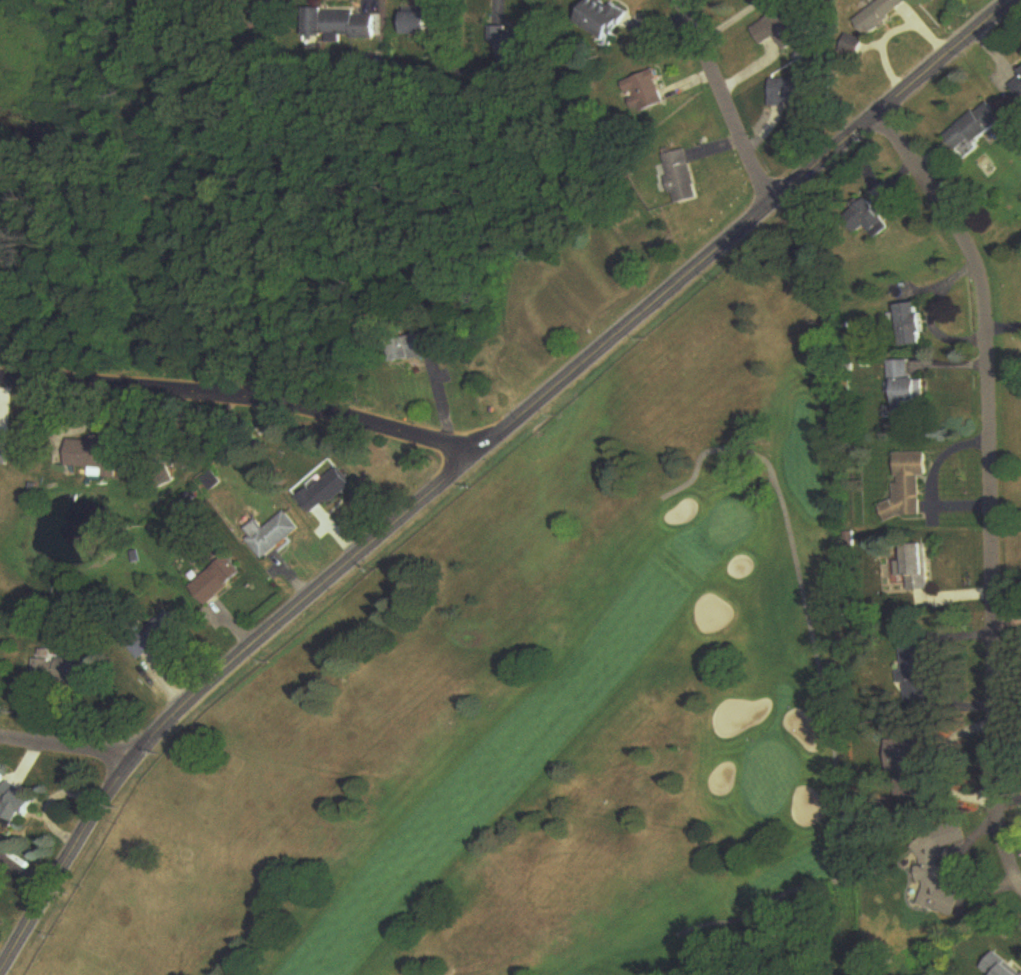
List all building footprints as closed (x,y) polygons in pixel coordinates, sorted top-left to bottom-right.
[(578,24),(612,43),(628,14),(604,0),(591,0),(578,24)] [(909,0),(884,0),(861,23),(874,37),(910,1),(909,0)] [(307,37),(328,38),(328,43),(362,43),(362,10),(307,10),(307,37)] [(789,52),(808,41),(790,10),(755,29),(765,46),(780,37),(789,52)] [(407,35),(439,35),(439,14),(407,14),(407,35)] [(492,45),(503,46),(502,64),(534,66),(535,30),(492,29),(492,45)] [(861,62),(870,42),(849,33),(841,53),(861,62)] [(625,82),(637,114),(667,103),(655,70),(625,82)] [(801,80),(774,80),(774,107),(801,107),(801,80)] [(1013,85),(1020,99),(1020,98),(1020,80),(1013,85)] [(1005,121),(991,103),(947,137),(961,155),(1005,121)] [(678,204),(698,200),(690,157),(662,162),(668,192),(675,190),(678,204)] [(894,227),(870,199),(854,213),(878,241),(894,227)] [(900,307),(907,348),(929,345),(921,303),(900,307)] [(436,333),(389,340),(393,364),(439,357),(436,333)] [(893,361),(894,418),(924,418),(923,379),(911,379),(911,361),(893,361)] [(123,440),(70,439),(69,470),(105,470),(105,480),(122,480),(123,440)] [(924,518),(922,478),(930,477),(929,454),(898,455),(899,503),(885,503),(886,520),(924,518)] [(354,485),(340,469),(301,502),(314,518),(354,485)] [(264,560),(301,530),(287,513),(265,530),(258,521),(245,530),(251,538),(248,540),(264,560)] [(932,592),(930,545),(909,546),(911,593),(932,592)] [(246,576),(232,556),(191,586),(205,606),(246,576)] [(185,633),(174,614),(127,641),(138,660),(185,633)] [(903,635),(903,685),(933,685),(933,635),(903,635)] [(86,661),(35,660),(35,686),(86,687),(86,661)] [(890,740),(890,772),(923,772),(923,740),(890,740)] [(39,764),(27,757),(15,774),(27,782),(39,764)] [(24,827),(39,801),(8,783),(0,796),(0,814),(24,827)] [(956,918),(964,889),(937,882),(948,842),(924,835),(911,882),(924,886),(918,908),(956,918)] [(993,953),(981,971),(987,974),(1020,974),(1020,971),(993,953)]
